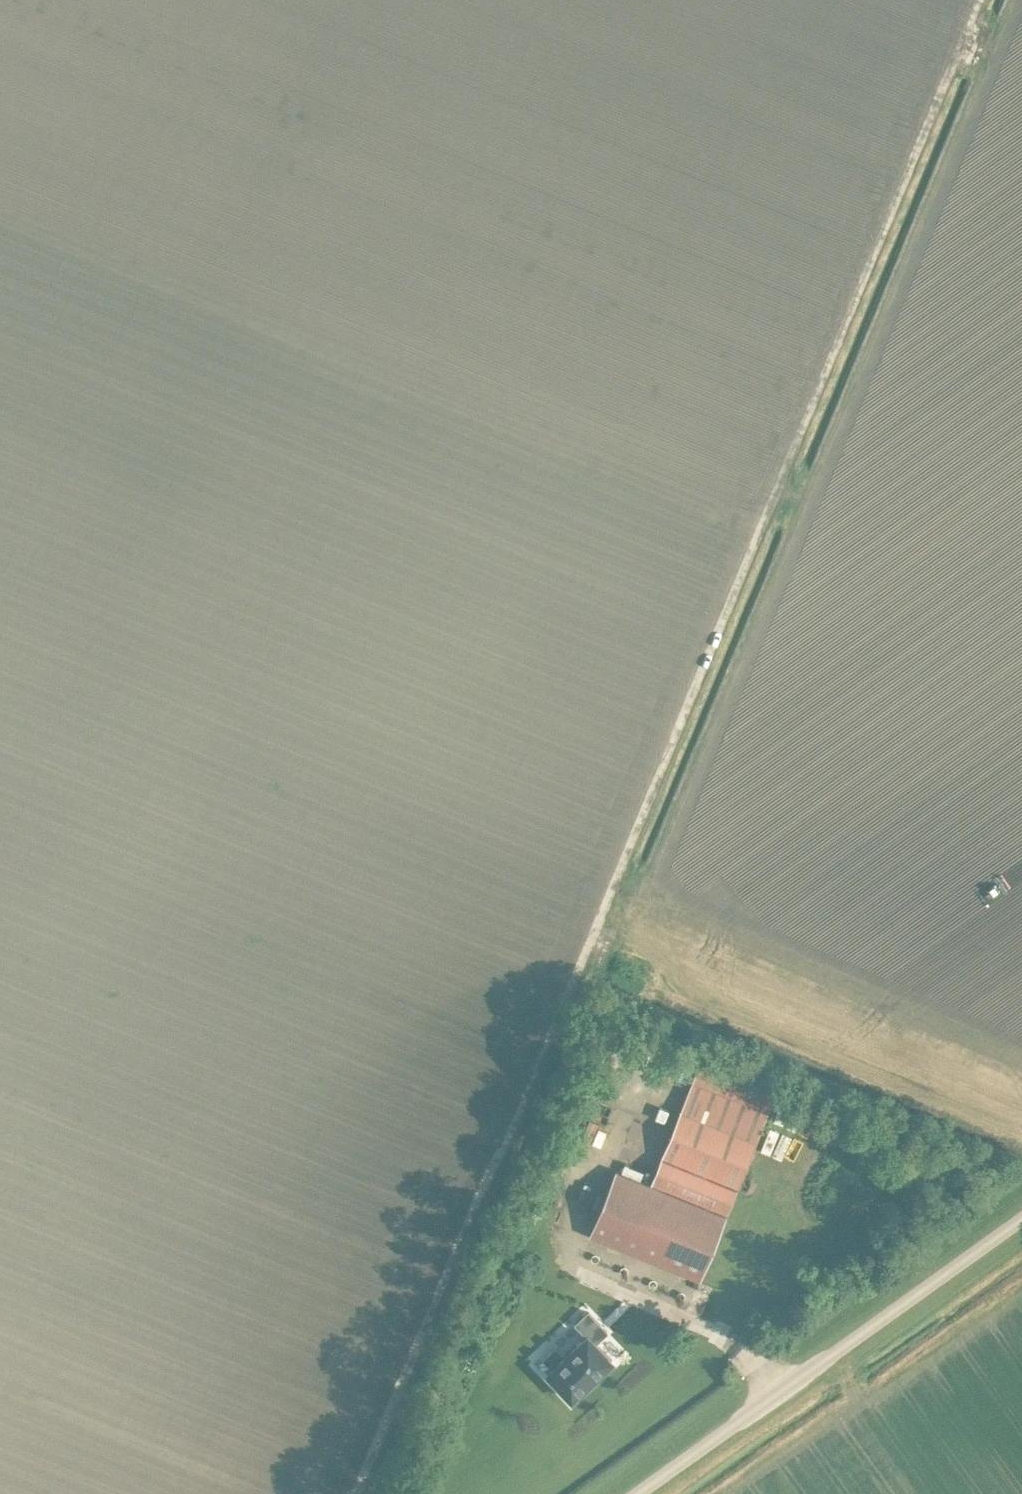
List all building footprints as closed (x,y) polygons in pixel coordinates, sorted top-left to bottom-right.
[(703,1056),(680,1113),(753,1143),(777,1086),(703,1056)] [(592,1107),(595,1096),(577,1092),(574,1102),(592,1107)] [(661,1159),(734,1189),(753,1143),(680,1113),(661,1159)] [(650,1185),(724,1215),(734,1189),(661,1159),(650,1185)] [(724,1215),(650,1185),(616,1171),(590,1234),(698,1278),(724,1215)] [(546,1372),(571,1399),(612,1360),(595,1343),(607,1332),(588,1311),(575,1323),(586,1335),(563,1356),(555,1348),(543,1359),(552,1367),(546,1372)]
